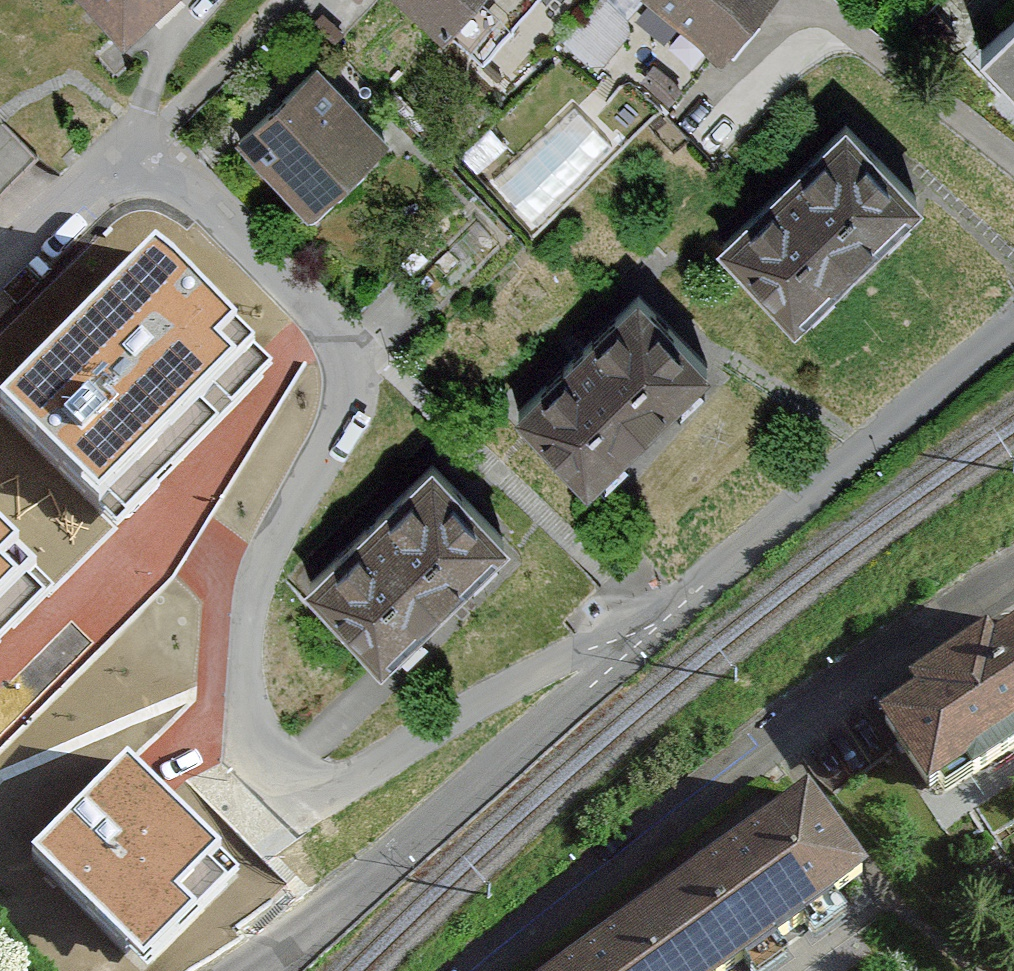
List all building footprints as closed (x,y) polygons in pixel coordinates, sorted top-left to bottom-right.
[(134,22),(157,0),(112,0),(134,22)] [(477,75),(547,0),(396,0),(477,75)] [(647,1),(726,62),(774,0),(648,0),(647,1)] [(1013,98),(1013,19),(975,58),(1013,98)] [(314,67),(234,147),(306,219),(386,139),(314,67)] [(732,232),(814,308),(934,179),(852,103),(732,232)] [(38,365),(129,450),(247,326),(156,240),(38,365)] [(511,400),(593,482),(713,361),(631,280),(511,400)] [(311,585),(395,663),(515,537),(431,458),(311,585)] [(959,790),(1013,753),(1013,617),(896,697),(959,790)] [(8,865),(92,947),(208,829),(123,747),(8,865)] [(873,870),(816,790),(562,970),(731,970),(873,870)]
